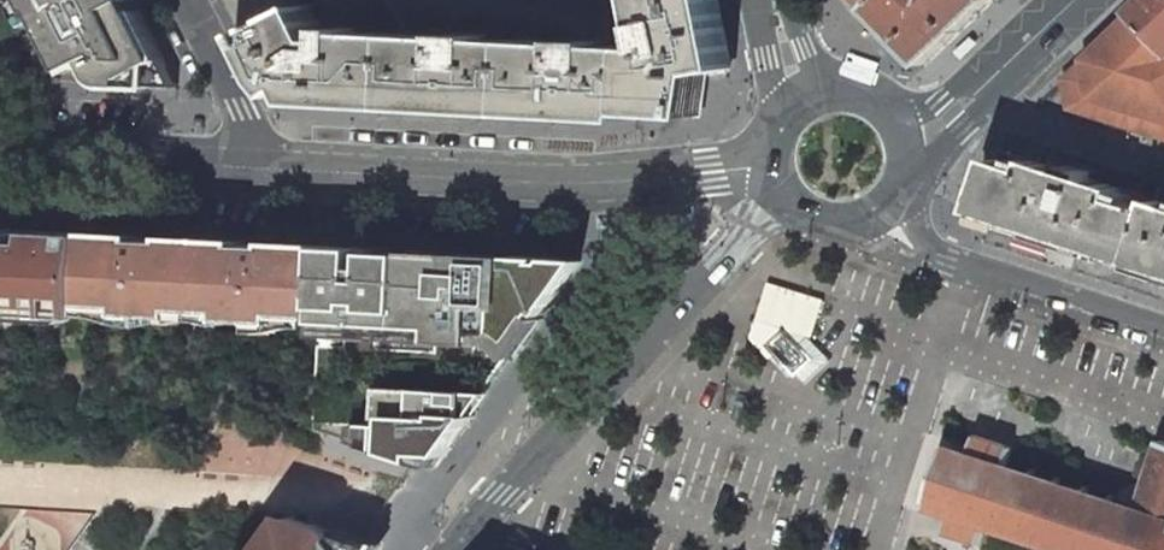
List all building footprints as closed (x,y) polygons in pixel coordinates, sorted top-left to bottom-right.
[(134,0),(63,0),(45,12),(51,24),(25,37),(43,73),(69,60),(74,69),(79,66),(84,75),(85,76),(151,33),(134,0)] [(45,12),(63,0),(34,0),(40,11),(43,9),(45,12)] [(332,46),(312,4),(252,34),(269,69),(278,66),(284,78),(298,72),(309,96),(473,104),(582,110),(687,115),(688,105),(698,106),(699,74),(728,69),(721,34),(714,0),(647,0),(654,38),(656,40),(658,40),(657,48),(606,44),(607,40),(571,38),(570,42),(489,38),(489,34),(453,32),(453,36),(356,31),(357,27),(337,26),(336,46),(332,46)] [(870,8),(862,0),(847,0),(844,3),(845,9),(853,17),(859,19),(870,8)] [(880,0),(862,0),(870,8),(871,9),(880,0)] [(992,0),(880,0),(871,9),(925,65),(992,0)] [(1132,14),(1163,46),(1163,0),(1147,0),(1132,14)] [(1069,76),(1078,111),(1163,138),(1163,46),(1132,14),(1069,76)] [(178,88),(151,33),(85,76),(87,79),(96,83),(178,88)] [(975,35),(959,51),(966,58),(982,42),(975,35)] [(1082,170),(1080,177),(1035,162),(1032,172),(996,160),(979,211),(1138,262),(1155,208),(1149,206),(1147,210),(1118,200),(1121,190),(1088,179),(1090,173),(1082,170)] [(1157,201),(1155,208),(1138,262),(1163,270),(1163,203),(1157,201)] [(89,317),(90,304),(92,252),(67,251),(67,247),(54,246),(54,231),(0,229),(0,312),(1,312),(1,307),(1,302),(12,303),(12,308),(39,309),(44,315),(89,317)] [(92,252),(93,234),(54,231),(54,246),(67,247),(67,251),(92,252)] [(92,252),(90,304),(127,307),(127,314),(183,317),(184,310),(229,312),(229,319),(317,324),(317,317),(322,317),(326,246),(276,243),(276,246),(244,244),(244,242),(175,238),(175,241),(141,239),(141,236),(93,234),(92,252)] [(326,246),(322,317),(315,430),(432,468),(442,455),(445,457),(473,418),(474,392),(483,393),(512,353),(516,357),(544,318),(540,315),(543,310),(547,313),(584,262),(575,261),(553,258),(550,262),(544,261),(545,258),(514,256),(514,265),(458,262),(458,256),(452,256),(452,257),(397,254),(397,253),(374,252),(373,267),(364,267),(365,248),(326,246)] [(44,315),(39,309),(12,308),(12,303),(1,302),(1,307),(1,312),(21,314),(44,315)] [(807,385),(832,361),(795,322),(769,346),(777,354),(773,358),(792,379),(796,375),(807,385)] [(74,400),(73,413),(84,413),(84,401),(74,400)] [(1160,440),(1159,444),(1161,444),(1149,481),(1146,480),(1145,483),(1148,485),(1146,489),(1136,486),(1123,492),(1120,503),(1114,501),(1116,496),(1113,494),(1110,500),(1088,493),(1090,487),(1086,486),(1083,492),(1061,484),(1061,481),(1058,481),(1057,483),(1034,476),(1036,470),(1032,469),(1030,474),(1008,467),(1014,447),(978,435),(972,451),(966,470),(963,470),(959,470),(956,471),(952,473),(950,476),(948,480),(947,484),(948,489),(950,493),(952,495),(956,498),(950,517),(945,532),(982,544),(989,525),(1011,532),(1009,538),(1013,539),(1015,534),(1038,541),(1036,547),(1040,549),(1042,542),(1064,549),(1163,549),(1163,442),(1160,440)] [(966,470),(972,451),(952,445),(929,511),(950,517),(956,498),(952,495),(950,493),(948,489),(947,484),(948,480),(950,476),(952,473),(956,471),(959,470),(963,470),(966,470)] [(291,517),(267,549),(378,549),(381,545),(291,517)]
